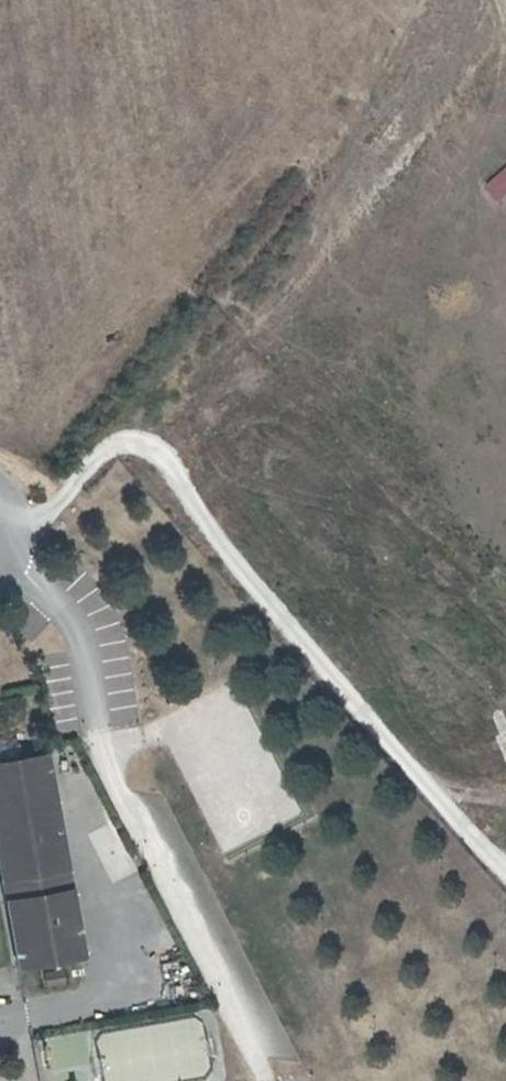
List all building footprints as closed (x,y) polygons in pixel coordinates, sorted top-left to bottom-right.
[(84,953),(47,754),(0,763),(0,861),(19,966),(84,953)] [(74,997),(58,1000),(60,1012),(76,1008),(74,997)] [(202,1076),(195,1027),(153,1032),(155,1054),(126,1058),(124,1045),(101,1049),(105,1080),(166,1080),(202,1076)]
